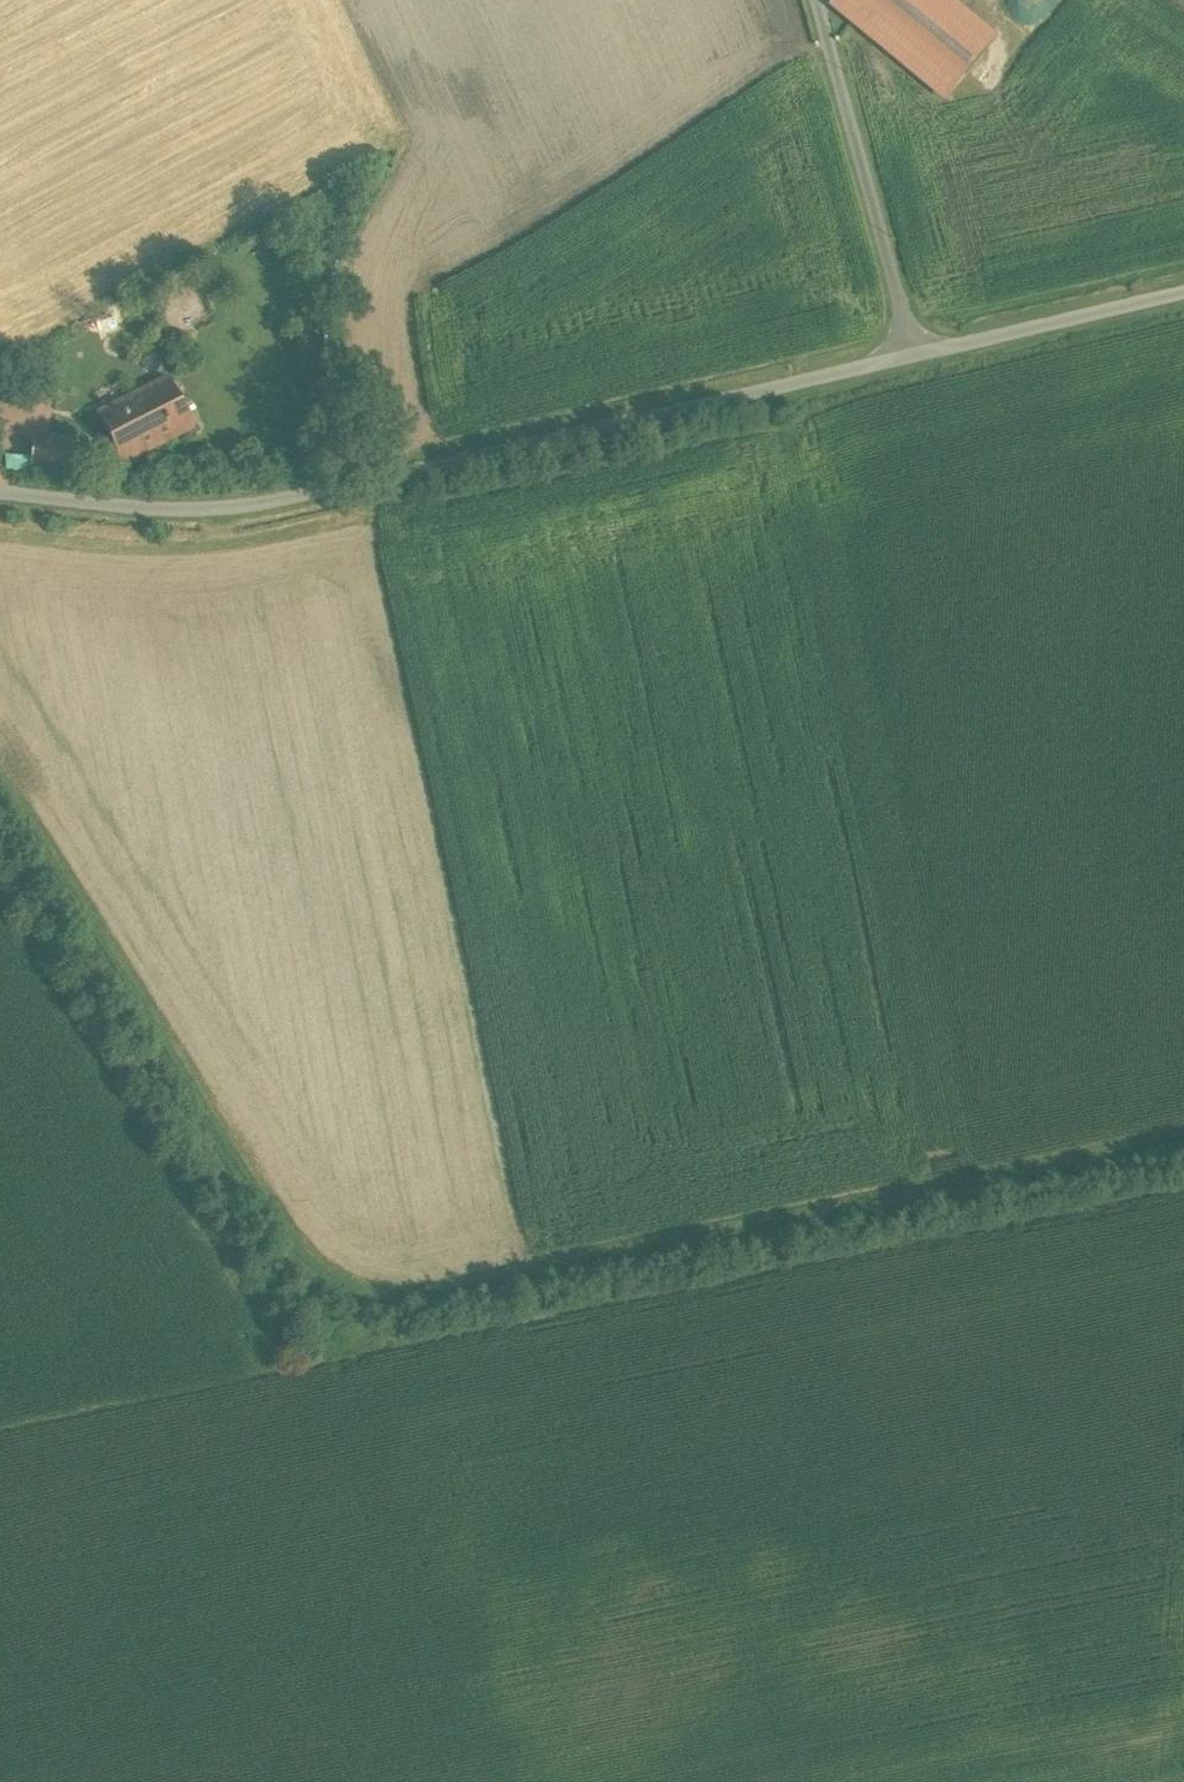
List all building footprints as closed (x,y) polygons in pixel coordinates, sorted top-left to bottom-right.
[(947,97),(983,54),(917,0),(840,0),(835,5),(947,97)] [(983,54),(997,37),(953,0),(917,0),(983,54)] [(169,378),(100,413),(125,463),(195,428),(169,378)] [(73,438),(35,433),(31,472),(69,477),(73,438)]
